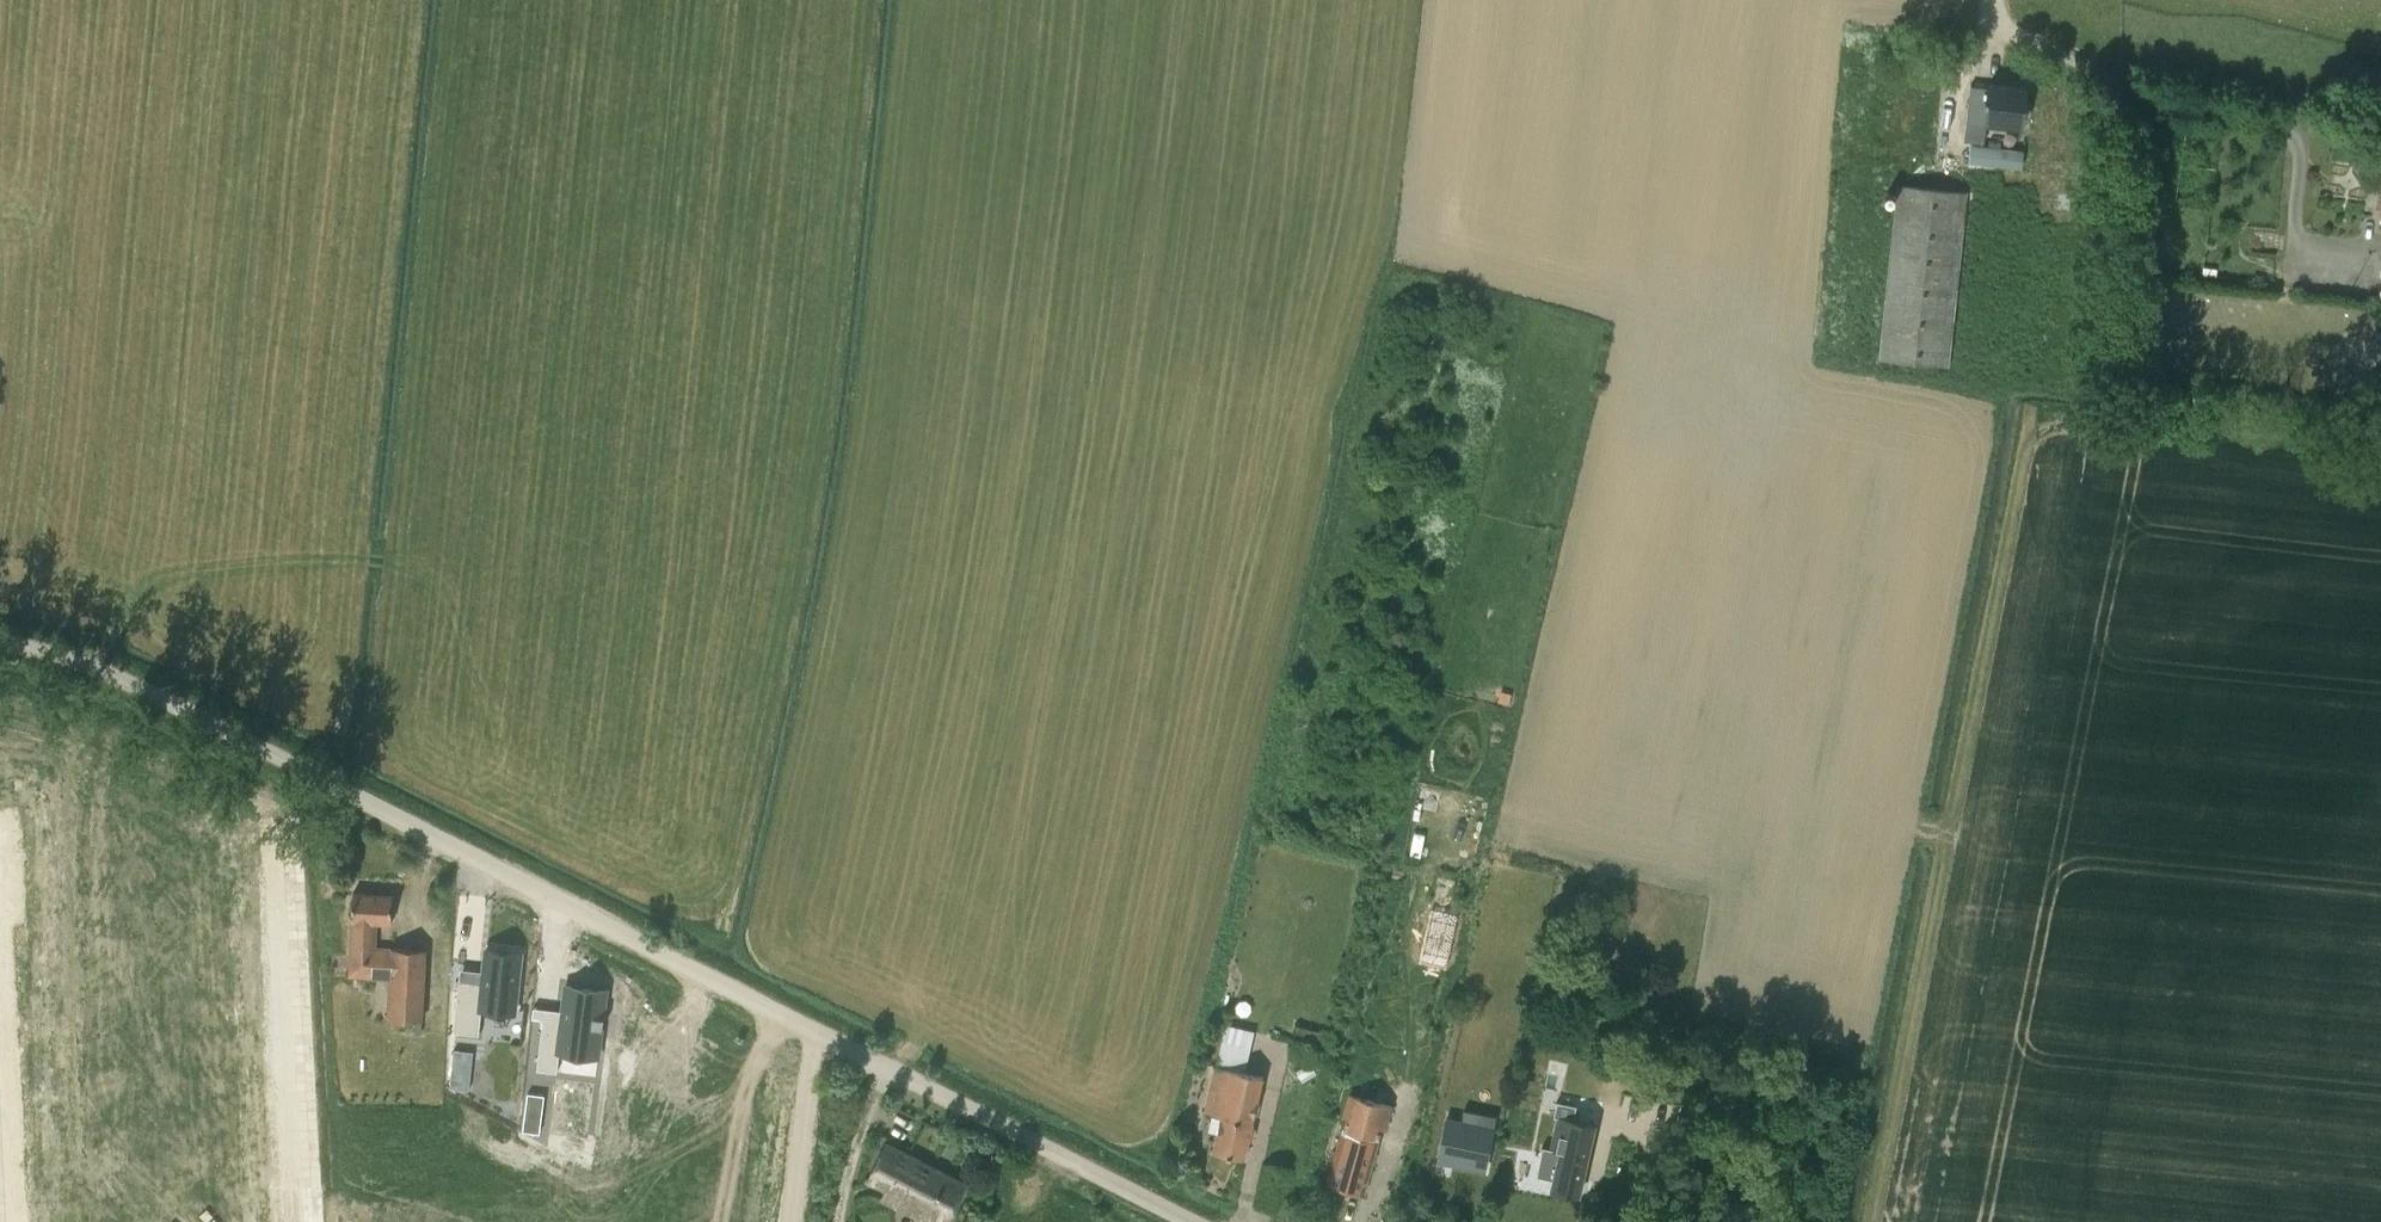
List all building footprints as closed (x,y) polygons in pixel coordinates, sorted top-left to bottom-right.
[(1969,85),(1964,140),(1966,140),(1983,142),(1985,123),(2021,128),(2025,87),(1989,83),(1988,87),(1973,86),(1969,85)] [(1843,244),(1839,286),(1897,291),(1900,249),(1843,244)] [(353,921),(350,975),(388,977),(388,979),(386,1018),(415,1021),(422,1021),(424,1021),(428,949),(389,947),(389,948),(375,948),(376,922),(392,922),(394,894),(353,892),(352,921),(353,921)] [(1446,963),(1456,915),(1432,910),(1423,958),(1446,963)] [(459,977),(453,1031),(478,1034),(481,1009),(514,1013),(521,953),(486,949),(483,971),(482,980),(459,977)] [(543,1019),(537,1069),(557,1072),(559,1050),(597,1055),(605,991),(566,986),(563,1011),(562,1020),(543,1018),(543,1019)] [(1316,1073),(1310,1061),(1308,1063),(1296,1069),(1303,1081),(1316,1073)] [(1263,1076),(1246,1072),(1215,1065),(1204,1111),(1221,1115),(1212,1151),(1244,1159),(1263,1076)] [(469,1090),(470,1078),(451,1076),(450,1088),(469,1090)] [(1342,1117),(1344,1118),(1327,1181),(1360,1190),(1377,1126),(1386,1128),(1392,1106),(1348,1095),(1342,1117)] [(1543,1146),(1537,1175),(1554,1179),(1552,1189),(1578,1195),(1594,1124),(1574,1120),(1577,1106),(1563,1103),(1560,1117),(1553,1148),(1543,1146)] [(539,1132),(541,1120),(524,1118),(523,1130),(539,1132)] [(1493,1127),(1462,1121),(1446,1118),(1437,1160),(1484,1170),(1493,1127)] [(946,1219),(964,1184),(886,1144),(868,1179),(911,1201),(906,1209),(930,1221),(934,1213),(946,1219)]
